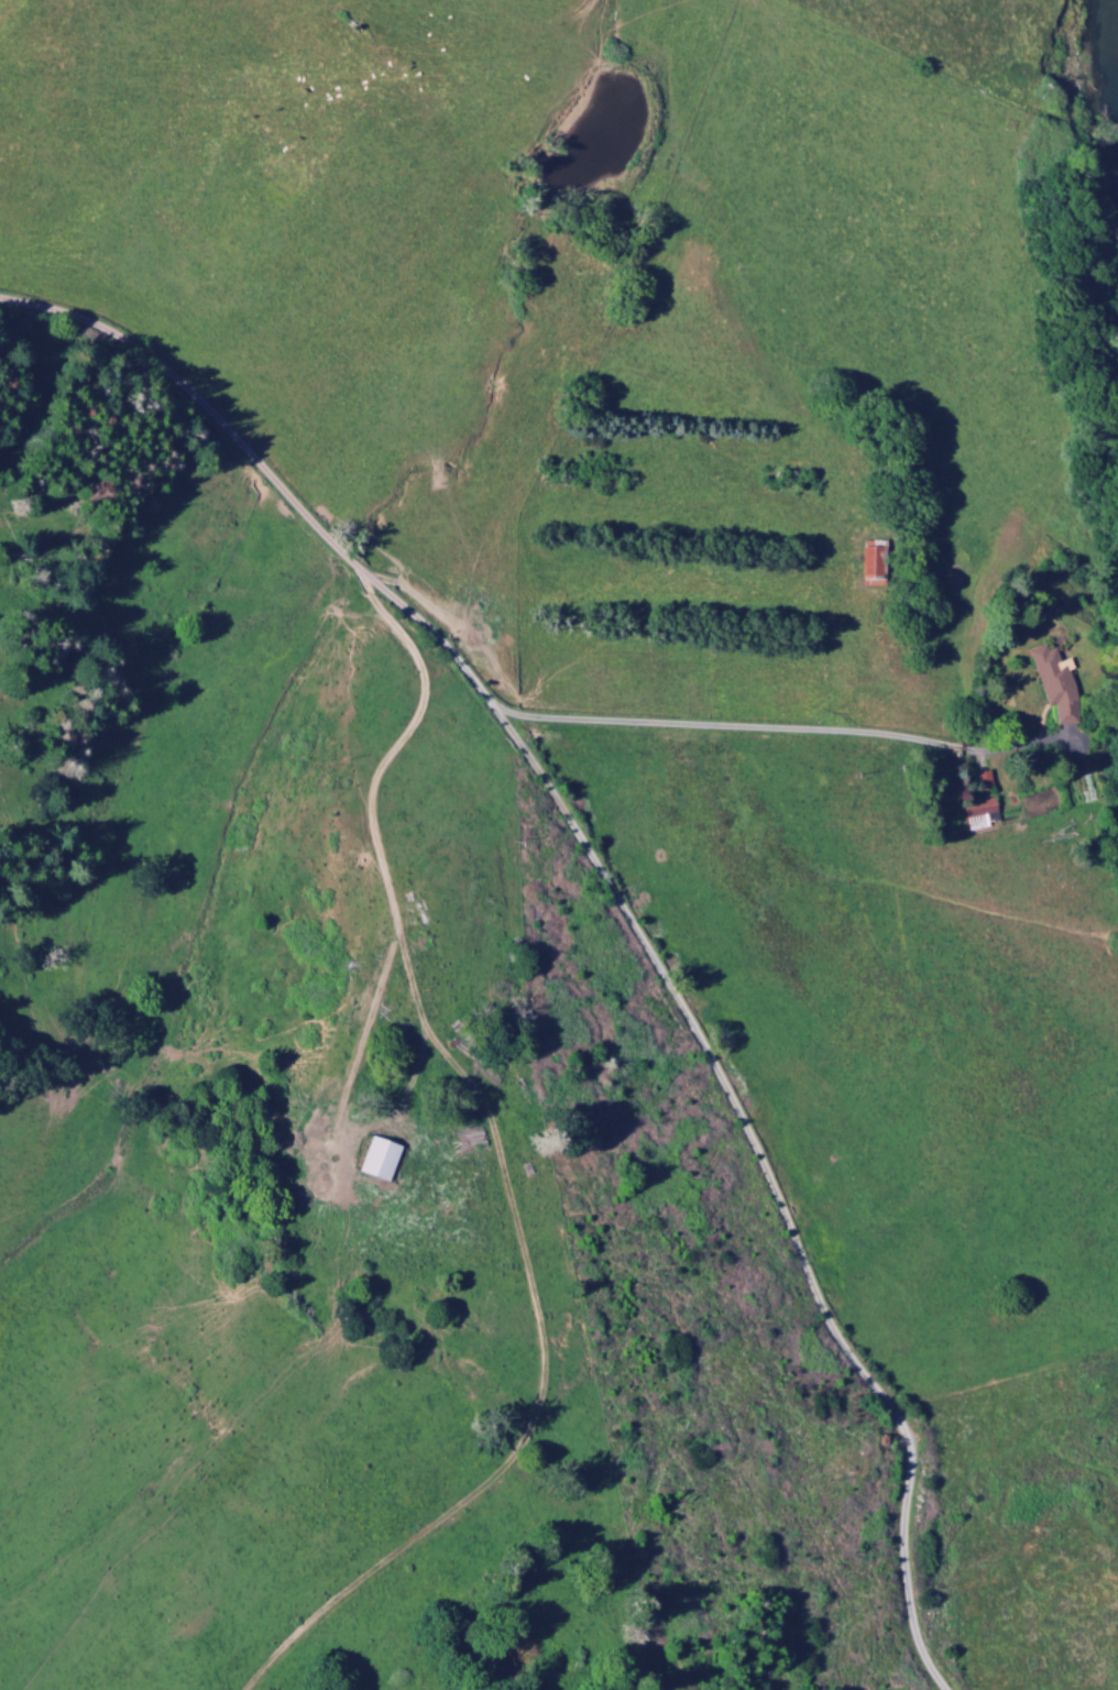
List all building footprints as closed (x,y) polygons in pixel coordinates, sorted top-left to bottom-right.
[(856,579),(876,579),(877,546),(857,546),(856,579)] [(1024,650),(1042,704),(1051,704),(1052,725),(1073,724),(1071,692),(1064,671),(1070,669),(1066,657),(1055,661),(1051,647),(1027,649),(1024,650)] [(976,793),(989,790),(985,770),(972,773),(976,793)] [(995,823),(989,798),(959,805),(965,830),(995,823)] [(384,1183),(398,1147),(367,1136),(354,1172),(384,1183)]
